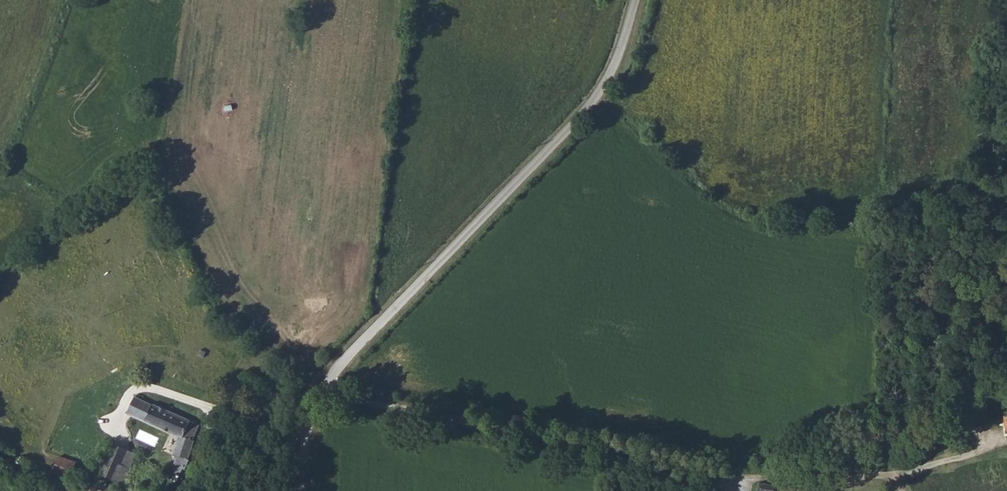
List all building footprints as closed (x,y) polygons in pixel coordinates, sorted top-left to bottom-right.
[(145,424),(153,405),(150,404),(149,406),(135,401),(128,417),(145,424)] [(145,424),(182,439),(176,455),(177,455),(188,459),(188,456),(190,452),(191,448),(192,444),(192,442),(192,441),(195,438),(195,436),(196,434),(199,435),(203,425),(153,405),(145,424)] [(116,451),(102,484),(122,490),(126,490),(132,475),(122,472),(129,456),(116,451)] [(60,455),(57,464),(72,470),(76,461),(60,455)] [(173,467),(160,490),(171,490),(177,478),(179,479),(188,459),(177,455),(173,467)] [(129,456),(122,472),(132,475),(138,460),(129,456)] [(786,490),(812,490),(812,485),(759,478),(757,487),(786,490)]
